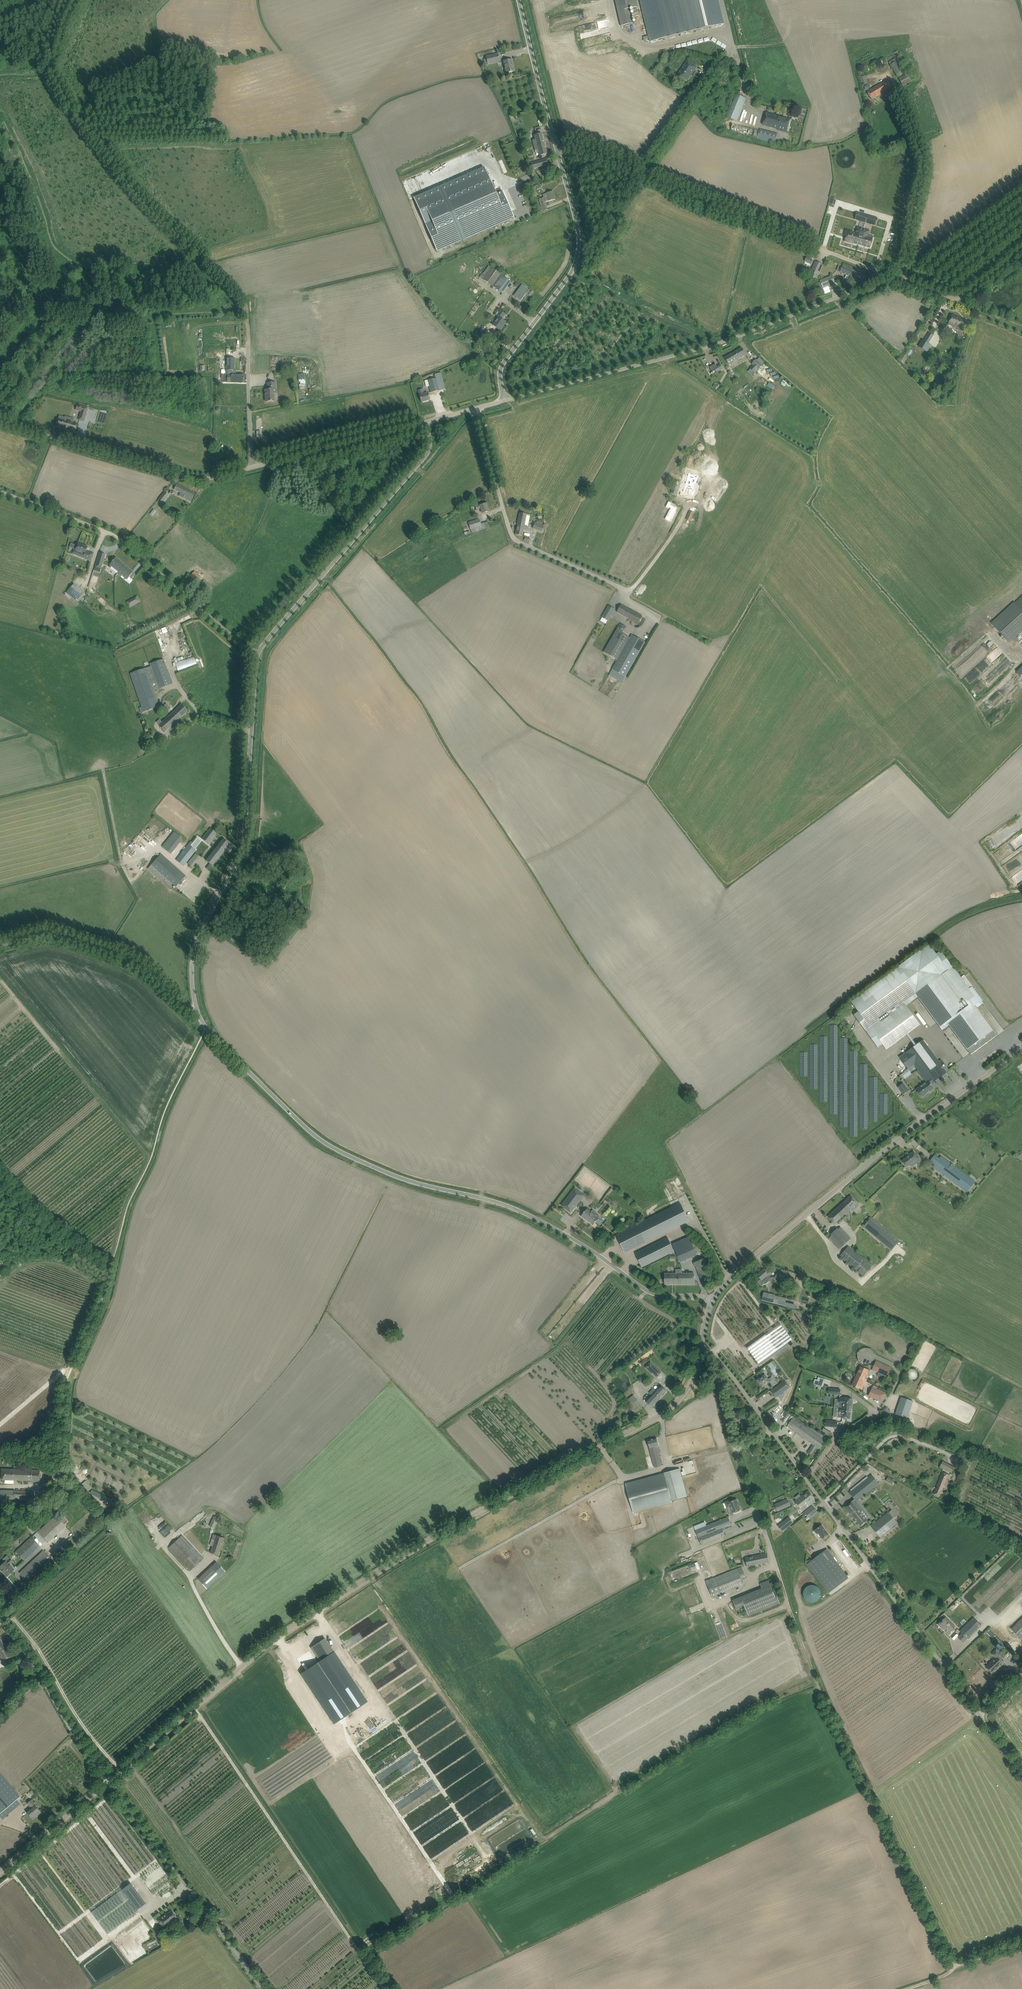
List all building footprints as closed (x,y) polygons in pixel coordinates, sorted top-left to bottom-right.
[(638,7),(636,0),(615,0),(618,12),(638,7)] [(725,24),(719,0),(639,0),(650,42),(725,24)] [(488,64),(500,61),(498,53),(486,56),(486,59),(488,64)] [(903,75),(907,72),(898,57),(894,59),(896,62),(891,65),(898,77),(903,75)] [(514,67),(512,60),(507,61),(504,62),(506,73),(510,72),(515,71),(514,67)] [(696,66),(692,63),(687,60),(683,66),(677,74),(679,75),(683,78),(687,81),(690,76),(697,67),(696,66)] [(899,79),(903,86),(914,79),(910,72),(899,79)] [(872,100),(892,88),(887,80),(867,92),(872,100)] [(727,118),(736,121),(743,102),(745,97),(736,94),(734,99),(727,118)] [(790,119),(766,113),(763,125),(778,129),(778,130),(786,132),(790,119)] [(777,134),(761,129),(760,129),(758,138),(775,143),(777,134)] [(535,139),(532,140),(535,151),(538,150),(539,154),(539,156),(542,155),(547,154),(542,134),(537,135),(534,136),(535,139)] [(532,169),(542,166),(547,165),(546,159),(531,163),(532,169)] [(484,167),(414,198),(433,243),(459,232),(463,241),(514,218),(502,191),(496,194),(484,167)] [(553,191),(548,193),(546,193),(542,195),(543,198),(539,199),(542,211),(547,209),(545,202),(555,199),(553,191)] [(865,222),(867,215),(860,213),(858,220),(865,222)] [(872,224),(875,217),(867,215),(865,222),(872,224)] [(852,242),(859,245),(863,229),(859,228),(857,234),(851,232),(851,231),(846,230),(844,236),(846,237),(844,242),(851,244),(852,242)] [(863,229),(859,245),(870,248),(874,236),(873,236),(873,239),(866,237),(868,230),(863,229)] [(809,276),(816,279),(823,265),(815,261),(809,276)] [(843,266),(840,272),(846,275),(845,278),(850,280),(854,282),(855,279),(858,280),(862,282),(865,275),(855,271),(843,266)] [(502,294),(511,282),(491,268),(483,279),(492,286),(502,294)] [(822,287),(828,284),(835,282),(832,276),(820,281),(822,287)] [(522,285),(514,296),(520,301),(526,293),(524,292),(527,289),(522,285)] [(474,301),(480,294),(469,286),(463,293),(474,301)] [(481,316),(486,309),(476,303),(472,311),(481,316)] [(493,330),(496,327),(500,330),(502,327),(501,326),(505,321),(502,319),(505,314),(500,311),(497,316),(499,317),(493,325),(492,324),(489,327),(493,330)] [(952,315),(948,324),(958,328),(957,329),(964,332),(968,322),(952,315)] [(251,331),(251,343),(259,344),(259,342),(262,342),(262,332),(251,331)] [(923,340),(919,347),(925,351),(930,344),(923,340)] [(724,358),(727,362),(728,365),(746,355),(742,348),(724,358)] [(934,350),(927,361),(931,364),(938,353),(934,350)] [(228,374),(223,374),(223,382),(244,382),(244,374),(233,374),(233,370),(236,370),(236,358),(228,358),(228,370),(228,374)] [(724,369),(718,358),(714,361),(716,364),(714,365),(712,362),(706,365),(708,368),(710,367),(713,372),(716,370),(717,372),(724,369)] [(758,370),(763,366),(756,359),(752,364),(753,365),(750,369),(754,373),(758,370)] [(439,390),(436,378),(428,380),(425,381),(426,387),(429,386),(430,388),(431,393),(439,390)] [(276,393),(275,382),(267,383),(268,390),(265,390),(266,402),(275,401),(274,393),(276,393)] [(430,400),(428,395),(428,393),(424,394),(423,389),(418,390),(420,395),(421,402),(430,400)] [(77,404),(77,405),(81,406),(81,407),(80,407),(80,408),(80,409),(80,411),(81,412),(81,414),(86,416),(88,407),(77,404)] [(59,416),(56,426),(75,431),(77,423),(64,420),(65,417),(59,416)] [(689,472),(683,492),(693,496),(695,490),(694,489),(698,475),(689,472)] [(192,499),(193,498),(195,494),(177,485),(175,489),(174,490),(181,493),(185,495),(184,498),(191,502),(192,499)] [(160,505),(169,495),(165,492),(157,502),(160,505)] [(482,513),(484,513),(489,511),(486,503),(480,505),(475,506),(476,510),(481,508),(482,513)] [(671,509),(665,519),(671,522),(676,511),(671,509)] [(527,531),(528,527),(524,526),(527,514),(520,513),(515,535),(522,536),(523,530),(527,531)] [(482,529),(481,524),(479,519),(469,523),(471,529),(470,530),(471,533),(482,529)] [(541,525),(542,523),(537,521),(536,523),(535,523),(533,528),(541,531),(543,525),(541,525)] [(86,551),(88,547),(78,543),(77,547),(75,551),(74,550),(72,554),(83,558),(90,561),(92,558),(93,553),(86,551)] [(98,557),(95,567),(101,569),(104,559),(98,557)] [(117,573),(125,565),(116,557),(110,565),(112,566),(111,568),(117,573)] [(132,577),(135,573),(125,565),(117,573),(120,576),(121,574),(127,579),(130,576),(132,577)] [(74,584),(67,593),(68,594),(69,595),(77,602),(78,600),(85,592),(74,584)] [(134,605),(130,607),(140,601),(137,596),(131,600),(134,605)] [(992,624),(1009,642),(1013,639),(1016,643),(1019,640),(1016,636),(1021,630),(1021,597),(1015,603),(1015,602),(992,624)] [(639,624),(640,621),(643,616),(621,605),(618,612),(639,624)] [(609,606),(602,617),(608,620),(614,609),(609,606)] [(114,633),(122,622),(108,612),(101,623),(114,633)] [(157,637),(168,634),(167,627),(155,630),(157,637)] [(622,634),(624,630),(618,627),(610,642),(604,652),(617,660),(612,669),(626,677),(627,677),(628,676),(627,675),(635,660),(645,642),(632,635),(630,638),(622,634)] [(182,655),(177,656),(179,662),(175,663),(177,670),(197,665),(195,656),(183,660),(182,655)] [(172,684),(167,669),(164,659),(150,664),(151,666),(130,674),(142,707),(139,708),(141,713),(143,712),(159,706),(154,690),(172,684)] [(970,681),(977,673),(974,670),(967,678),(970,681)] [(182,704),(178,708),(159,725),(165,732),(188,711),(182,704)] [(217,833),(213,830),(210,828),(202,839),(208,844),(217,833)] [(183,839),(175,832),(163,848),(171,854),(183,839)] [(230,844),(223,838),(206,860),(213,866),(230,844)] [(191,841),(176,860),(184,866),(196,850),(190,845),(192,842),(191,841)] [(171,889),(174,885),(176,887),(186,876),(161,854),(148,869),(171,889)] [(941,951),(936,954),(929,944),(851,1002),(859,1012),(854,1015),(878,1048),(883,1044),(886,1049),(920,1025),(906,1006),(918,997),(939,1026),(942,1030),(949,1025),(971,1055),(997,1036),(994,1032),(975,1006),(977,1008),(984,1004),(982,1001),(983,1000),(972,986),(969,989),(953,967),(941,951)] [(852,1035),(858,1031),(848,1014),(842,1018),(852,1035)] [(905,1053),(900,1057),(908,1069),(914,1065),(927,1082),(931,1078),(934,1082),(935,1081),(937,1083),(941,1081),(940,1080),(943,1078),(941,1076),(942,1076),(944,1079),(948,1075),(947,1073),(947,1072),(946,1071),(948,1069),(945,1065),(941,1060),(939,1062),(923,1040),(905,1053)] [(927,1082),(916,1089),(919,1093),(922,1097),(934,1089),(930,1083),(931,1083),(932,1084),(934,1082),(931,1078),(927,1082)] [(903,1083),(898,1087),(903,1094),(909,1090),(903,1083)] [(909,1157),(902,1161),(906,1167),(910,1164),(912,1167),(918,1163),(916,1161),(920,1159),(917,1155),(917,1156),(914,1152),(908,1156),(909,1157)] [(941,1156),(933,1167),(967,1192),(975,1182),(941,1156)] [(575,1188),(562,1206),(571,1213),(584,1195),(575,1188)] [(857,1203),(854,1200),(851,1196),(828,1217),(832,1220),(835,1224),(851,1209),(852,1211),(854,1209),(855,1208),(853,1206),(857,1203)] [(680,1203),(656,1215),(616,1235),(625,1253),(665,1233),(689,1221),(680,1203)] [(593,1225),(596,1221),(599,1218),(600,1216),(593,1210),(591,1212),(588,1209),(584,1212),(581,1216),(586,1220),(586,1219),(593,1225)] [(899,1241),(873,1219),(871,1217),(863,1227),(891,1251),(899,1241)] [(832,1236),(830,1238),(840,1249),(849,1240),(839,1230),(841,1228),(841,1227),(839,1229),(832,1236)] [(675,1251),(668,1237),(636,1253),(642,1267),(675,1251)] [(690,1237),(672,1244),(680,1262),(697,1255),(690,1237)] [(872,1266),(863,1259),(848,1246),(840,1256),(855,1269),(864,1276),(872,1266)] [(694,1263),(700,1275),(702,1279),(713,1274),(706,1258),(694,1263)] [(682,1274),(682,1271),(682,1269),(676,1269),(676,1271),(676,1274),(665,1273),(665,1279),(665,1284),(694,1284),(694,1279),(694,1274),(682,1274)] [(768,1274),(764,1270),(758,1275),(761,1279),(758,1282),(762,1286),(765,1284),(765,1285),(770,1281),(769,1280),(772,1278),(768,1274)] [(777,1272),(776,1275),(775,1278),(783,1281),(785,1275),(777,1272)] [(764,1293),(763,1297),(762,1300),(785,1305),(786,1299),(768,1294),(764,1293)] [(759,1364),(792,1340),(780,1324),(747,1348),(759,1364)] [(886,1376),(891,1367),(876,1361),(872,1370),(878,1373),(886,1376)] [(657,1377),(662,1372),(650,1362),(646,1366),(653,1373),(656,1376),(657,1377)] [(852,1385),(857,1387),(862,1389),(865,1383),(866,1383),(867,1381),(866,1381),(867,1379),(865,1378),(869,1370),(865,1368),(861,1366),(852,1385)] [(759,1379),(757,1380),(761,1386),(762,1387),(764,1386),(766,1385),(768,1387),(772,1384),(775,1382),(772,1377),(768,1379),(765,1375),(762,1377),(760,1374),(757,1376),(759,1379)] [(815,1379),(813,1383),(823,1387),(825,1379),(818,1377),(817,1380),(815,1379)] [(779,1385),(775,1388),(780,1395),(778,1396),(782,1402),(786,1394),(784,1392),(790,1387),(785,1381),(779,1385)] [(646,1402),(648,1404),(652,1407),(667,1391),(661,1386),(656,1391),(653,1388),(652,1389),(653,1389),(649,1393),(652,1395),(646,1402)] [(882,1401),(886,1393),(873,1387),(869,1396),(882,1401)] [(635,1412),(642,1407),(634,1394),(626,1399),(635,1412)] [(901,1397),(896,1414),(903,1417),(907,1418),(910,1408),(912,1401),(901,1397)] [(843,1408),(851,1408),(852,1398),(844,1398),(840,1398),(839,1399),(839,1402),(844,1403),(843,1408)] [(843,1408),(839,1408),(838,1417),(842,1418),(850,1418),(851,1408),(843,1408)] [(787,1426),(813,1444),(817,1447),(815,1449),(811,1455),(810,1457),(812,1458),(814,1459),(815,1459),(827,1441),(829,1438),(794,1416),(793,1417),(793,1418),(787,1426)] [(648,1441),(649,1445),(655,1467),(662,1465),(659,1453),(661,1453),(657,1438),(648,1441)] [(940,1466),(944,1469),(951,1473),(954,1467),(943,1461),(940,1466)] [(29,1467),(25,1467),(21,1467),(21,1470),(14,1469),(14,1480),(32,1481),(32,1482),(35,1482),(40,1482),(40,1470),(29,1470),(29,1467)] [(14,1480),(14,1469),(2,1469),(2,1480),(5,1480),(14,1480)] [(626,1483),(633,1510),(687,1496),(680,1469),(626,1483)] [(934,1494),(938,1496),(939,1496),(944,1486),(946,1486),(949,1480),(947,1480),(948,1477),(950,1478),(951,1475),(943,1472),(934,1494)] [(852,1491),(849,1493),(854,1500),(855,1499),(856,1501),(875,1486),(879,1483),(872,1475),(868,1478),(864,1481),(852,1491)] [(86,1480),(82,1483),(88,1491),(93,1488),(86,1480)] [(5,1491),(0,1490),(0,1499),(0,1502),(12,1503),(12,1491),(5,1491)] [(795,1501),(803,1511),(811,1504),(809,1501),(813,1498),(814,1497),(809,1491),(805,1494),(803,1495),(795,1501)] [(791,1506),(788,1499),(787,1498),(774,1504),(777,1509),(781,1507),(782,1510),(791,1506)] [(736,1499),(730,1502),(729,1501),(725,1503),(727,1509),(730,1507),(732,1512),(740,1509),(736,1499)] [(861,1512),(863,1510),(856,1501),(855,1499),(852,1501),(852,1500),(844,1507),(851,1515),(852,1514),(861,1526),(868,1520),(866,1518),(861,1512)] [(805,1512),(810,1518),(818,1512),(812,1506),(805,1512)] [(881,1538),(885,1535),(898,1524),(888,1512),(871,1526),(881,1538)] [(56,1515),(38,1532),(48,1542),(66,1526),(56,1515)] [(214,1515),(209,1526),(211,1526),(214,1528),(219,1517),(214,1515)] [(724,1527),(731,1525),(728,1517),(724,1519),(706,1526),(704,1527),(702,1523),(694,1526),(701,1545),(720,1537),(725,1536),(723,1531),(722,1528),(724,1527)] [(789,1517),(778,1526),(782,1531),(793,1522),(789,1517)] [(829,1534),(822,1525),(814,1531),(817,1534),(818,1533),(822,1539),(829,1534)] [(215,1540),(211,1553),(219,1555),(224,1538),(214,1534),(212,1540),(215,1540)] [(31,1554),(39,1546),(31,1537),(22,1546),(20,1548),(16,1551),(24,1560),(28,1557),(31,1554)] [(169,1548),(170,1549),(190,1571),(202,1560),(180,1537),(169,1548)] [(827,1549),(807,1564),(828,1593),(848,1578),(827,1549)] [(30,1584),(34,1581),(54,1562),(43,1551),(20,1573),(30,1584)] [(769,1562),(767,1553),(746,1558),(747,1567),(756,1565),(755,1565),(769,1562)] [(10,1564),(13,1561),(10,1557),(0,1567),(4,1572),(7,1576),(15,1569),(14,1569),(14,1570),(11,1567),(12,1566),(10,1564)] [(216,1562),(198,1579),(207,1589),(225,1572),(216,1562)] [(713,1599),(720,1595),(744,1586),(742,1580),(746,1578),(742,1567),(737,1569),(713,1578),(706,1581),(713,1599)] [(745,1606),(749,1616),(780,1603),(775,1592),(773,1592),(768,1580),(760,1584),(762,1588),(733,1600),(737,1610),(745,1606)] [(817,1601),(818,1601),(819,1599),(820,1598),(820,1597),(821,1595),(821,1594),(821,1592),(820,1591),(820,1589),(819,1588),(818,1587),(817,1586),(815,1585),(814,1585),(812,1585),(811,1585),(809,1585),(808,1586),(807,1587),(806,1587),(805,1588),(804,1589),(804,1591),(803,1592),(803,1594),(803,1595),(804,1597),(804,1598),(805,1599),(806,1601),(808,1601),(809,1602),(811,1603),(812,1603),(814,1603),(815,1602),(817,1601)] [(1018,1636),(1021,1640),(1021,1616),(1010,1627),(1018,1636)] [(967,1639),(981,1625),(974,1618),(960,1631),(967,1639)] [(944,1619),(938,1624),(944,1630),(949,1635),(955,1629),(954,1628),(952,1627),(954,1625),(950,1621),(948,1623),(944,1619)] [(12,1656),(0,1637),(0,1655),(4,1661),(8,1659),(12,1656)] [(324,1638),(311,1647),(320,1661),(333,1652),(324,1638)] [(1000,1653),(996,1649),(991,1654),(995,1658),(986,1666),(992,1673),(1004,1662),(1001,1659),(1004,1657),(1000,1653)] [(301,1673),(334,1724),(368,1701),(334,1651),(333,1652),(320,1661),(317,1662),(321,1667),(309,1675),(312,1680),(308,1683),(301,1673)] [(2,1819),(20,1804),(17,1800),(20,1796),(13,1788),(0,1772),(0,1816),(2,1819)] [(36,1805),(33,1802),(32,1800),(27,1803),(32,1809),(27,1812),(30,1815),(33,1819),(36,1816),(40,1812),(41,1812),(36,1806),(36,1805)] [(91,1912),(108,1934),(139,1911),(138,1909),(146,1903),(145,1903),(131,1883),(91,1912)] [(171,1921),(177,1917),(172,1910),(168,1913),(167,1912),(157,1920),(163,1928),(171,1922),(171,1921)] [(159,1937),(162,1935),(157,1929),(155,1931),(152,1933),(156,1939),(159,1937)]
